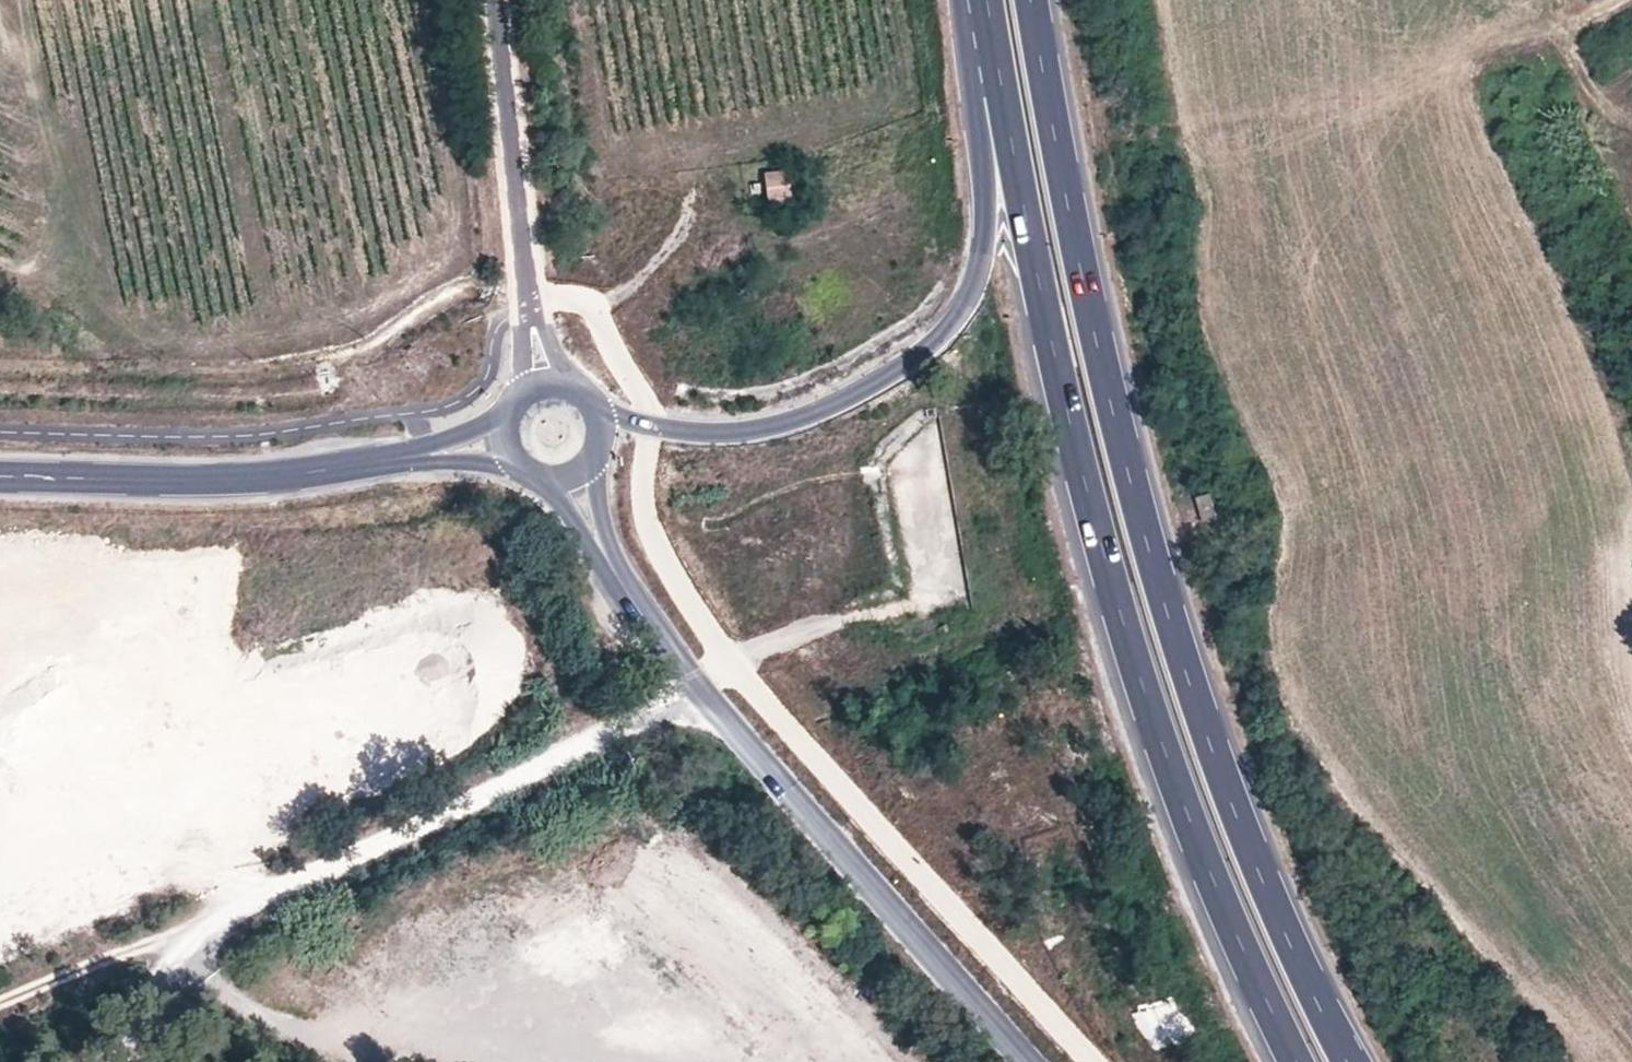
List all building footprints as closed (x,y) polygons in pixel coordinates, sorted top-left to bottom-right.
[(793,202),(789,172),(766,176),(768,204),(793,202)]
